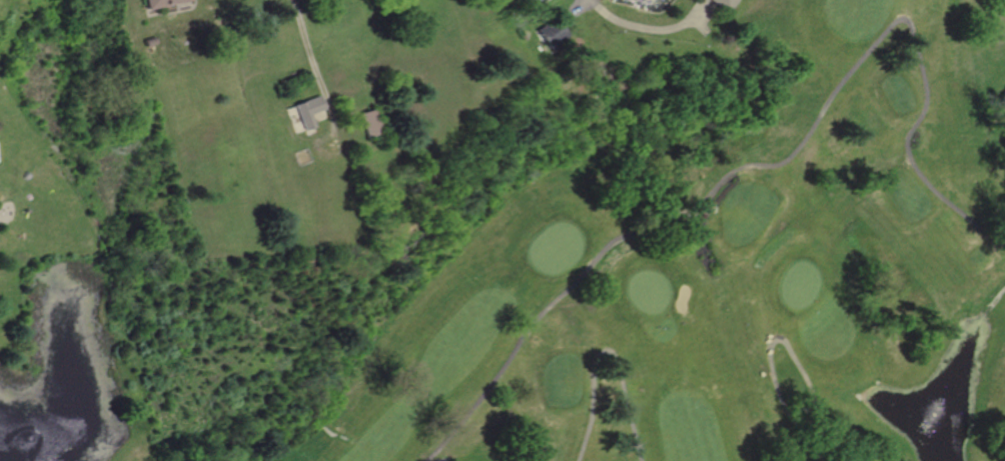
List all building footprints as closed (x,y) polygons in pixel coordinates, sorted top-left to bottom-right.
[(147,11),(191,0),(144,0),(147,11)] [(534,9),(527,0),(546,0),(534,9)] [(726,14),(738,0),(710,0),(726,14)] [(568,35),(552,47),(537,26),(553,15),(568,35)] [(297,132),(316,124),(311,113),(325,107),(319,94),(286,108),(297,132)] [(376,107),(384,132),(368,137),(360,112),(376,107)]
